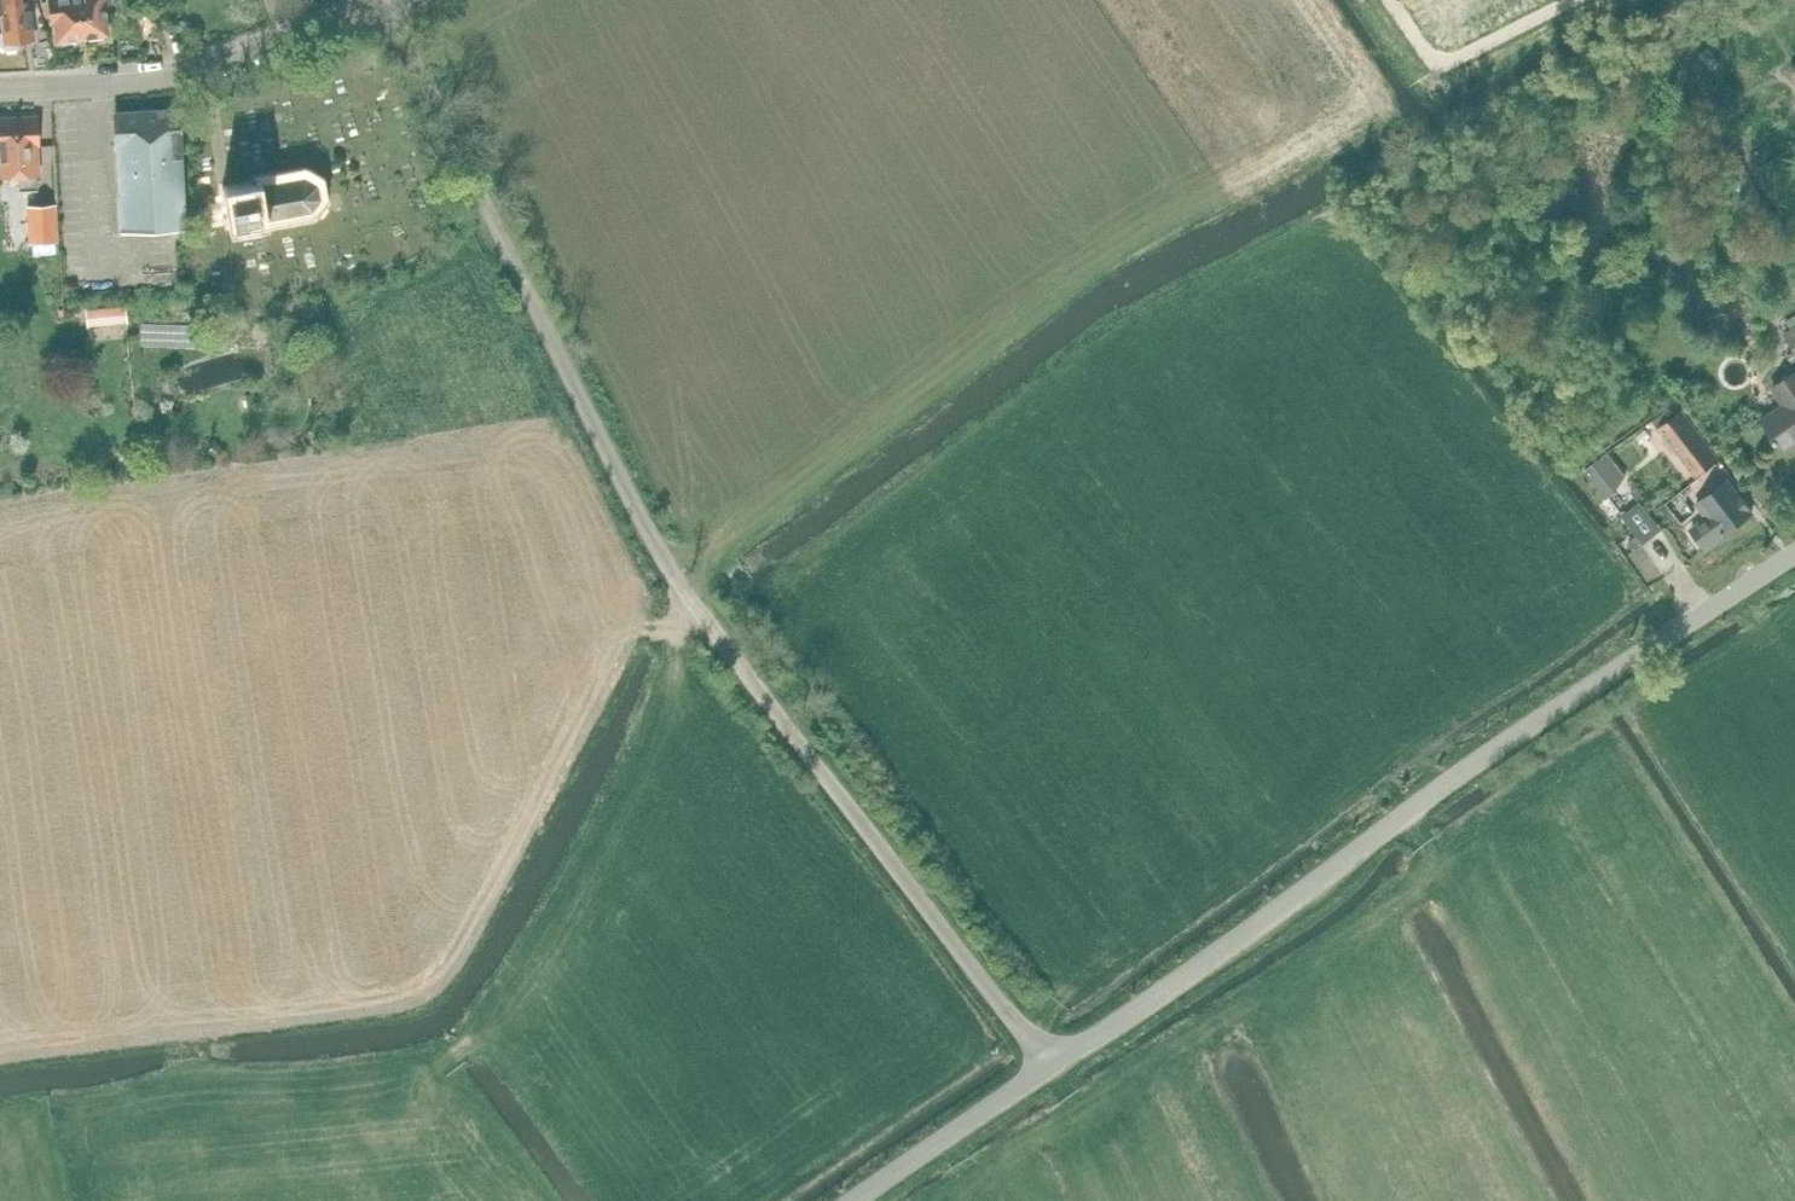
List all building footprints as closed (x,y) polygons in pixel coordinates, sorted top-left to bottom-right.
[(2,30),(0,33),(0,45),(5,49),(15,48),(21,41),(33,40),(31,0),(0,0),(0,11),(2,30)] [(103,5),(111,4),(110,0),(48,0),(51,22),(54,21),(57,41),(107,34),(103,5)] [(120,230),(179,227),(178,197),(167,198),(167,191),(172,191),(170,156),(180,155),(179,144),(181,144),(179,109),(114,112),(116,148),(118,147),(120,193),(118,193),(120,230)] [(19,176),(19,191),(37,190),(36,175),(39,174),(37,147),(38,147),(36,116),(0,118),(0,177),(19,176)] [(321,200),(322,197),(319,196),(317,185),(319,184),(318,181),(315,183),(308,178),(308,175),(305,174),(304,177),(289,179),(288,177),(285,177),(285,180),(273,182),(273,179),(270,180),(270,183),(258,185),(257,182),(254,183),(255,185),(253,186),(254,189),(231,193),(235,219),(259,216),(259,219),(261,219),(261,222),(264,221),(264,218),(276,216),(277,219),(280,218),(279,215),(292,213),(292,216),(296,215),(295,212),(309,209),(311,212),(314,210),(312,207),(318,200),(321,200)] [(57,241),(55,203),(26,205),(28,243),(57,241)] [(201,314),(201,297),(190,297),(190,313),(201,314)] [(127,322),(125,306),(85,309),(87,326),(127,322)] [(1785,321),(1789,328),(1781,333),(1793,350),(1785,355),(1791,363),(1794,361),(1794,314),(1785,321)] [(1794,442),(1794,369),(1771,385),(1783,404),(1760,419),(1781,451),(1794,442)] [(1674,404),(1652,420),(1694,475),(1716,458),(1674,404)] [(1616,489),(1604,475),(1617,464),(1606,450),(1583,470),(1606,497),(1616,489)] [(1705,547),(1752,511),(1730,483),(1720,491),(1718,488),(1697,505),(1707,518),(1692,530),(1705,547)]
